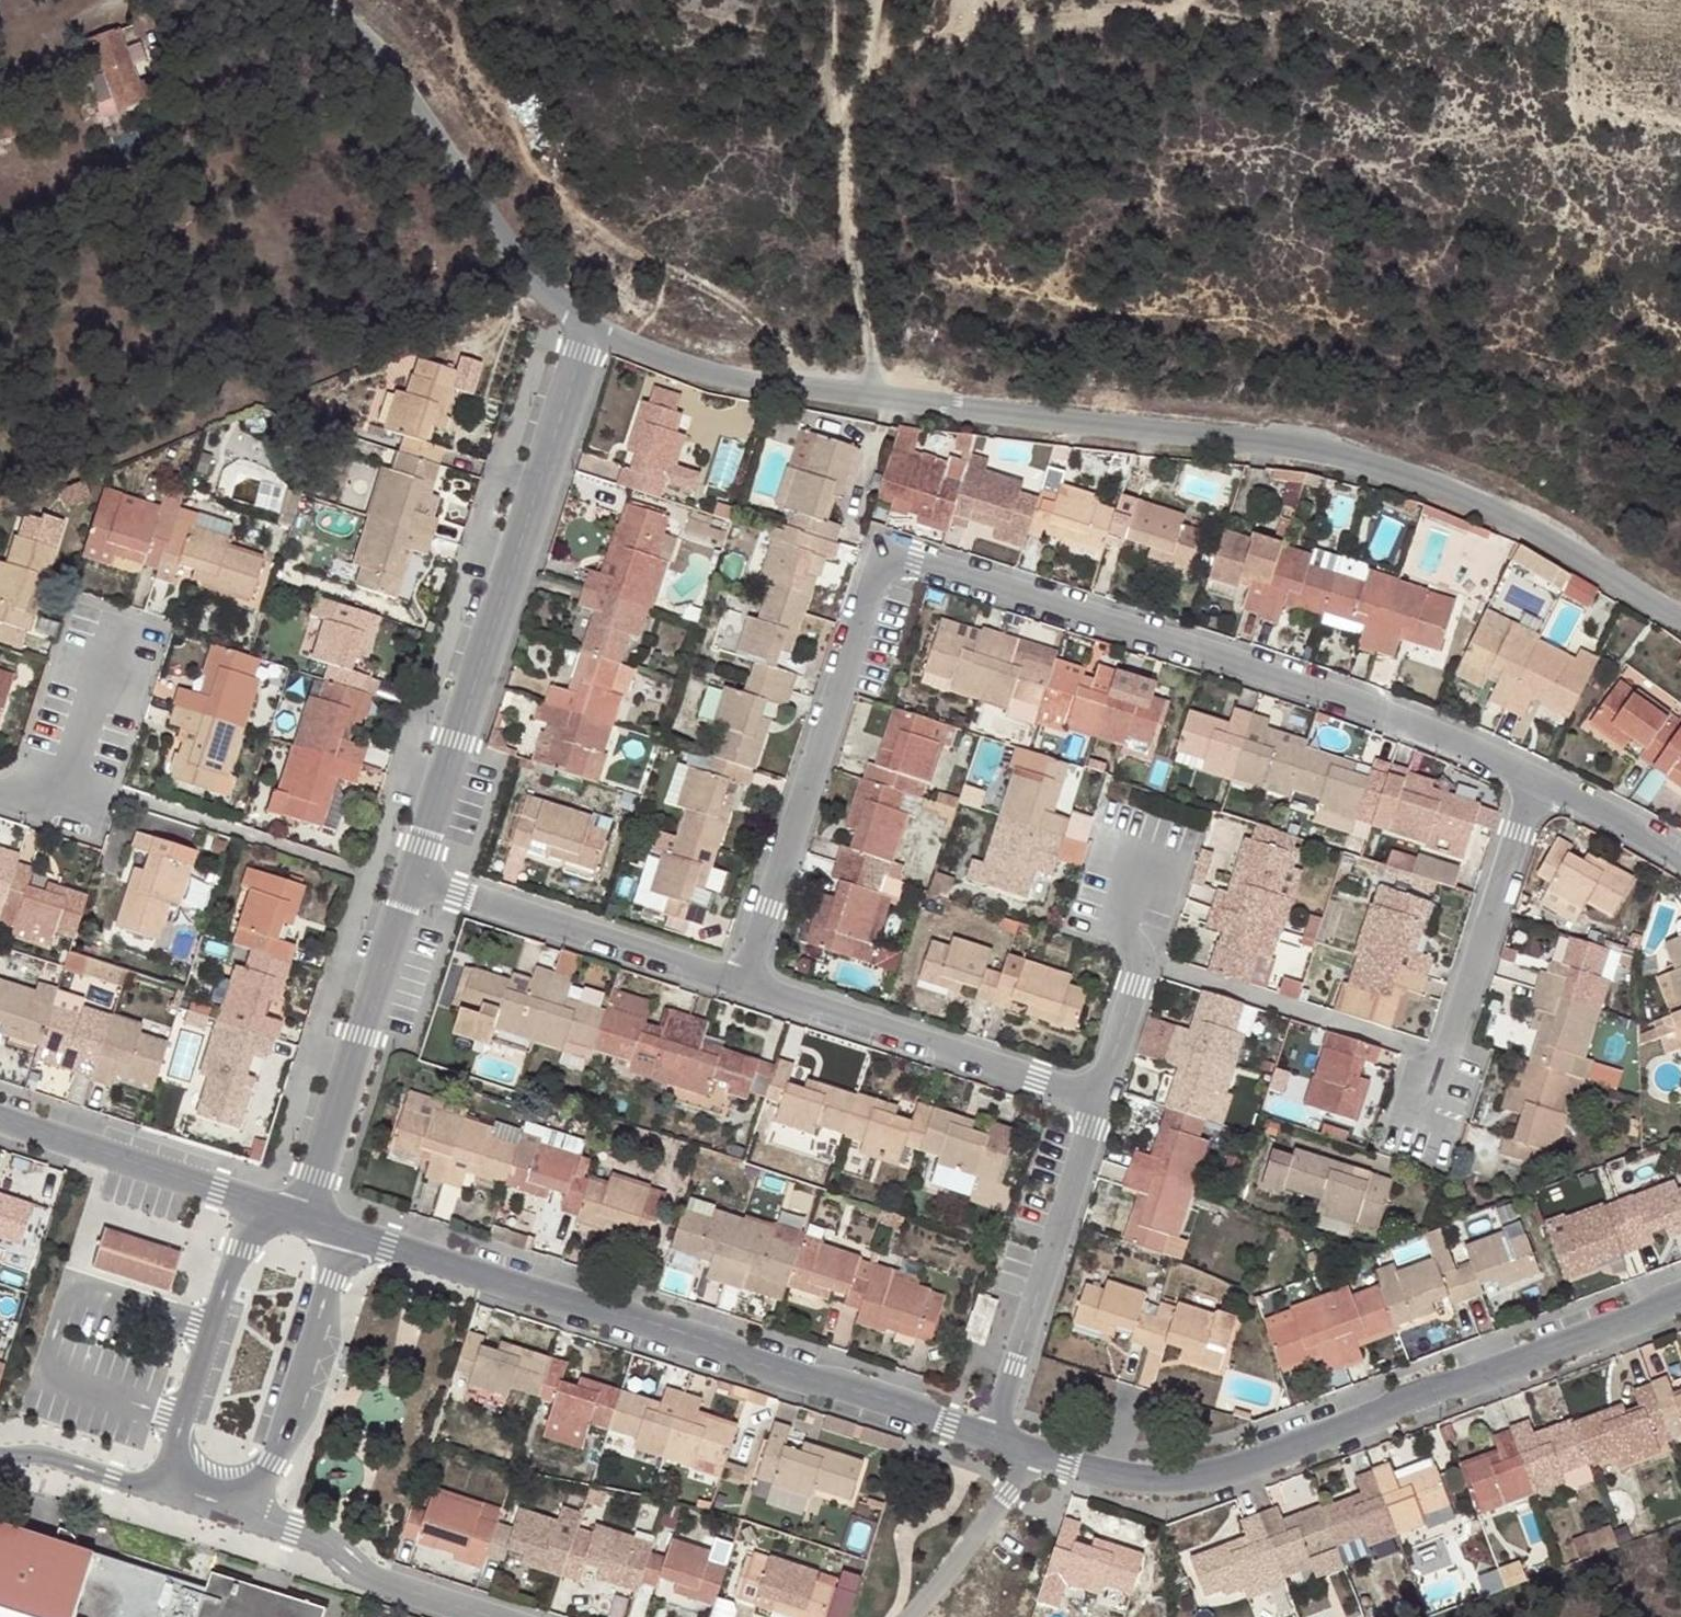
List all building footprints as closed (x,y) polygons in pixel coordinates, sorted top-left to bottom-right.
[(146,104),(120,30),(95,39),(98,49),(83,56),(90,77),(106,72),(122,114),(146,104)] [(13,110),(0,114),(0,141),(19,135),(13,110)] [(400,430),(395,446),(434,459),(439,442),(419,436),(422,423),(434,427),(439,412),(450,381),(465,386),(470,367),(416,351),(403,388),(394,386),(381,424),(400,430)] [(654,384),(649,402),(677,411),(682,393),(654,384)] [(615,481),(644,491),(649,475),(670,482),(695,490),(701,471),(676,463),(686,434),(676,431),(682,413),(677,411),(649,402),(642,399),(632,427),(642,431),(637,446),(630,469),(620,465),(615,481)] [(642,431),(632,427),(626,444),(637,446),(642,431)] [(785,505),(797,467),(808,470),(820,432),(802,427),(789,465),(787,464),(774,503),(785,505)] [(917,428),(900,427),(893,451),(908,455),(909,452),(917,428)] [(793,507),(787,525),(840,541),(846,524),(824,517),(832,494),(837,479),(845,483),(858,444),(820,432),(808,470),(797,467),(785,505),(793,507)] [(972,452),(978,435),(959,433),(952,452),(971,458),(972,452)] [(723,435),(707,482),(730,490),(744,442),(723,435)] [(434,459),(395,446),(388,466),(380,464),(365,511),(433,533),(439,516),(425,511),(409,506),(417,484),(424,487),(434,459)] [(953,512),(962,483),(944,476),(947,465),(909,452),(908,455),(902,473),(887,468),(877,498),(892,502),(896,492),(925,502),(922,511),(950,520),(953,512)] [(989,458),(972,452),(971,458),(969,463),(962,483),(953,512),(971,518),(974,509),(987,512),(1001,517),(998,527),(1025,537),(1028,526),(1038,496),(1023,490),(1026,481),(987,469),(989,458)] [(203,453),(197,471),(207,475),(213,456),(203,453)] [(962,483),(969,463),(951,456),(947,465),(944,476),(962,483)] [(1322,476),(1308,472),(1305,481),(1305,482),(1319,487),(1322,476)] [(1105,541),(1114,511),(1098,506),(1102,495),(1064,482),(1045,476),(1038,496),(1028,526),(1047,533),(1050,522),(1065,527),(1105,541)] [(837,479),(832,494),(841,496),(845,483),(837,479)] [(433,490),(424,487),(417,484),(409,506),(425,511),(433,490)] [(117,507),(100,500),(87,541),(115,550),(119,541),(134,545),(146,550),(144,559),(160,564),(179,506),(183,494),(165,488),(158,510),(120,497),(117,507)] [(1417,500),(1382,490),(1382,497),(1415,508),(1417,500)] [(1121,491),(1114,511),(1132,517),(1139,497),(1121,491)] [(896,492),(892,502),(920,511),(922,511),(925,502),(896,492)] [(1132,517),(1114,511),(1105,541),(1123,547),(1125,537),(1146,544),(1162,549),(1159,559),(1188,568),(1203,529),(1182,523),(1185,513),(1139,497),(1132,517)] [(586,569),(581,585),(648,607),(664,557),(654,554),(667,513),(628,501),(611,552),(621,556),(617,568),(614,578),(604,574),(586,569)] [(717,502),(713,514),(731,520),(735,507),(717,502)] [(1284,504),(1280,519),(1291,523),(1296,508),(1284,504)] [(160,564),(156,578),(171,583),(179,560),(188,562),(207,569),(204,578),(253,595),(267,555),(228,542),(231,533),(229,533),(195,521),(198,512),(179,506),(160,564)] [(974,509),(971,518),(998,527),(1001,517),(987,512),(974,509)] [(433,533),(365,511),(349,559),(358,561),(352,581),(391,594),(400,565),(391,562),(395,548),(398,539),(407,541),(428,548),(433,533)] [(922,511),(920,511),(918,517),(948,527),(950,520),(922,511)] [(198,512),(195,521),(229,533),(232,524),(198,512)] [(950,520),(948,527),(966,534),(971,518),(953,512),(950,520)] [(39,587),(53,547),(62,521),(38,513),(36,518),(21,513),(13,535),(3,565),(0,564),(0,621),(22,629),(25,630),(30,614),(20,611),(25,595),(29,583),(39,587)] [(1284,544),(1291,523),(1280,519),(1273,541),(1256,536),(1253,546),(1222,535),(1209,574),(1239,584),(1243,575),(1255,579),(1252,589),(1253,589),(1247,606),(1262,611),(1284,544)] [(772,578),(765,599),(803,611),(812,582),(804,580),(807,571),(815,573),(820,575),(827,555),(835,558),(840,541),(787,525),(786,524),(784,528),(771,524),(768,537),(774,539),(762,575),(772,578)] [(1025,537),(998,527),(994,537),(1022,547),(1025,537)] [(1101,551),(1105,541),(1065,527),(1062,537),(1101,551)] [(407,541),(398,539),(395,548),(391,562),(400,565),(407,541)] [(87,541),(83,551),(112,561),(115,550),(87,541)] [(119,541),(115,550),(144,559),(146,550),(134,545),(119,541)] [(1162,549),(1146,544),(1143,554),(1159,559),(1162,549)] [(1299,603),(1326,612),(1338,573),(1312,564),(1315,554),(1284,544),(1262,611),(1282,617),(1288,600),(1290,590),(1302,593),(1299,603)] [(1576,572),(1521,544),(1512,562),(1568,588),(1570,584),(1573,579),(1576,572)] [(621,556),(611,552),(607,565),(617,568),(621,556)] [(207,569),(188,562),(186,572),(204,578),(207,569)] [(607,565),(604,574),(614,578),(617,568),(607,565)] [(804,580),(812,582),(815,573),(807,571),(804,580)] [(1593,580),(1576,572),(1573,579),(1570,584),(1586,593),(1593,580)] [(1338,573),(1326,612),(1354,622),(1358,612),(1368,615),(1364,625),(1358,642),(1376,649),(1399,581),(1372,573),(1366,583),(1338,573)] [(1243,575),(1239,584),(1252,589),(1255,579),(1243,575)] [(1399,581),(1376,649),(1392,655),(1399,636),(1403,628),(1414,632),(1411,640),(1443,651),(1456,609),(1428,599),(1429,593),(1399,581)] [(35,599),(39,587),(29,583),(25,595),(35,599)] [(648,607),(581,585),(576,599),(594,606),(604,608),(599,623),(589,620),(580,648),(619,660),(628,634),(638,636),(648,607)] [(1288,600),(1299,603),(1302,593),(1290,590),(1288,600)] [(30,614),(35,599),(25,595),(20,611),(30,614)] [(365,639),(374,610),(336,598),(330,617),(319,614),(308,652),(326,658),(320,674),(359,687),(361,687),(366,670),(345,664),(350,649),(353,635),(365,639)] [(750,675),(793,689),(798,674),(774,666),(780,651),(784,639),(792,642),(803,611),(765,599),(759,617),(749,614),(736,654),(755,660),(750,675)] [(594,606),(589,620),(599,623),(604,608),(594,606)] [(1493,696),(1510,705),(1541,641),(1512,627),(1515,621),(1490,608),(1456,674),(1483,689),(1491,673),(1495,663),(1507,670),(1501,678),(1493,696)] [(308,652),(319,614),(308,610),(295,648),(308,652)] [(1358,612),(1354,622),(1364,625),(1368,615),(1358,612)] [(941,615),(936,629),(965,639),(961,649),(974,653),(977,642),(982,628),(941,615)] [(0,621),(0,638),(18,644),(22,629),(0,621)] [(948,688),(979,698),(1001,630),(984,624),(982,628),(977,642),(974,653),(961,649),(965,639),(936,629),(920,681),(948,690),(948,688)] [(1403,628),(1399,636),(1411,640),(1414,632),(1403,628)] [(1058,650),(1001,630),(979,698),(1007,707),(1005,714),(1034,723),(1035,721),(1040,705),(1052,667),(1056,656),(1058,650)] [(361,652),(365,639),(353,635),(350,649),(361,652)] [(175,684),(169,701),(238,723),(254,671),(243,667),(249,651),(211,639),(202,667),(212,670),(205,693),(195,690),(175,684)] [(789,653),(792,642),(784,639),(780,651),(789,653)] [(1572,713),(1600,658),(1584,650),(1579,659),(1541,641),(1510,705),(1525,713),(1534,696),(1539,685),(1551,691),(1546,701),(1572,713)] [(549,683),(543,701),(610,722),(620,692),(628,695),(637,666),(619,660),(580,648),(571,676),(582,680),(578,693),(567,689),(549,683)] [(1056,656),(1052,667),(1080,677),(1084,666),(1056,656)] [(1052,667),(1040,705),(1066,715),(1063,725),(1067,726),(1096,736),(1117,668),(1098,662),(1092,679),(1092,681),(1089,690),(1077,685),(1080,677),(1052,667)] [(1495,663),(1491,673),(1501,678),(1507,670),(1495,663)] [(16,673),(0,667),(0,718),(16,673)] [(212,670),(202,667),(195,690),(205,693),(212,670)] [(1117,668),(1096,736),(1122,745),(1127,734),(1155,744),(1168,706),(1139,696),(1136,706),(1122,700),(1126,691),(1132,673),(1117,668)] [(307,689),(291,739),(360,761),(365,746),(343,739),(334,736),(342,712),(350,715),(359,687),(320,674),(315,691),(307,689)] [(788,706),(793,689),(750,675),(744,692),(725,686),(712,726),(722,730),(714,754),(742,763),(752,766),(764,727),(755,724),(761,710),(764,699),(788,706)] [(582,680),(571,676),(567,689),(578,693),(582,680)] [(1092,681),(1080,677),(1077,685),(1089,690),(1092,681)] [(1658,761),(1680,729),(1680,724),(1670,715),(1675,709),(1642,684),(1636,692),(1615,678),(1590,712),(1620,734),(1627,726),(1637,732),(1650,742),(1643,751),(1658,761)] [(1539,685),(1534,696),(1546,701),(1551,691),(1539,685)] [(359,687),(350,715),(361,718),(370,690),(361,687),(359,687)] [(1136,706),(1139,696),(1126,691),(1122,700),(1136,706)] [(238,723),(169,701),(164,719),(178,723),(175,734),(180,735),(191,738),(187,748),(177,745),(169,773),(223,788),(230,769),(224,767),(238,723)] [(610,722),(543,701),(538,717),(555,722),(567,726),(563,739),(550,736),(541,762),(581,775),(590,748),(601,751),(610,722)] [(1040,705),(1035,721),(1065,731),(1067,726),(1063,725),(1066,715),(1040,705)] [(871,760),(866,778),(877,782),(905,791),(912,774),(930,780),(943,741),(942,741),(933,738),(940,719),(902,706),(892,735),(901,739),(896,753),(887,750),(888,748),(883,746),(877,762),(871,760)] [(1176,750),(1188,713),(1168,706),(1155,744),(1176,750)] [(1202,771),(1231,781),(1252,712),(1236,707),(1229,727),(1227,737),(1215,734),(1218,723),(1188,713),(1176,750),(1206,762),(1202,771)] [(755,724),(764,727),(769,713),(761,710),(755,724)] [(350,715),(342,712),(334,736),(343,739),(350,715)] [(1252,712),(1231,781),(1257,789),(1260,779),(1292,790),(1304,751),(1274,741),(1270,751),(1260,747),(1263,738),(1270,718),(1252,712)] [(940,719),(933,738),(942,741),(943,741),(949,722),(940,719)] [(567,726),(555,722),(550,736),(563,739),(567,726)] [(1229,727),(1218,723),(1215,734),(1227,737),(1229,727)] [(1627,726),(1620,734),(1630,741),(1637,732),(1627,726)] [(1658,761),(1672,771),(1678,762),(1680,765),(1680,729),(1658,761)] [(1127,734),(1122,745),(1120,754),(1149,764),(1155,744),(1127,734)] [(191,738),(180,735),(177,745),(187,748),(191,738)] [(901,739),(892,735),(888,748),(887,750),(896,753),(901,739)] [(1270,751),(1274,741),(1263,738),(1260,747),(1270,751)] [(360,761),(291,739),(276,785),(270,784),(263,805),(331,826),(341,797),(334,784),(338,773),(354,779),(360,761)] [(1071,761),(1016,743),(1009,765),(1014,766),(999,813),(1057,831),(1066,834),(1072,817),(1055,811),(1046,808),(1053,787),(1062,789),(1071,761)] [(977,772),(992,773),(996,747),(981,745),(977,772)] [(686,805),(677,834),(715,846),(727,809),(718,806),(723,791),(727,776),(737,779),(751,784),(755,767),(752,766),(742,763),(714,754),(692,747),(687,763),(675,802),(686,805)] [(1093,750),(1088,765),(1101,769),(1106,754),(1093,750)] [(1173,761),(1202,771),(1206,762),(1176,750),(1173,761)] [(1304,751),(1292,790),(1321,800),(1319,809),(1358,821),(1364,803),(1378,808),(1390,768),(1378,763),(1370,783),(1351,777),(1341,774),(1344,764),(1304,751)] [(666,799),(675,802),(687,763),(678,760),(666,799)] [(1672,771),(1680,778),(1680,765),(1678,762),(1672,771)] [(1354,767),(1344,764),(1341,774),(1351,777),(1354,767)] [(1390,768),(1378,808),(1373,825),(1390,831),(1427,844),(1431,833),(1464,845),(1470,827),(1476,809),(1443,797),(1440,806),(1431,803),(1434,794),(1437,783),(1390,768)] [(732,794),(737,779),(727,776),(723,791),(732,794)] [(845,842),(839,859),(869,869),(875,852),(894,858),(909,813),(913,815),(919,796),(905,791),(877,782),(866,778),(857,806),(868,810),(862,828),(857,846),(845,842)] [(1260,779),(1257,789),(1289,799),(1292,790),(1260,779)] [(962,799),(961,801),(982,808),(987,790),(966,783),(962,799)] [(1055,811),(1062,789),(1053,787),(1046,808),(1055,811)] [(718,806),(727,809),(732,794),(723,791),(718,806)] [(941,792),(938,802),(958,808),(961,801),(962,799),(941,792)] [(1443,797),(1434,794),(1431,803),(1440,806),(1443,797)] [(572,850),(568,860),(597,869),(614,817),(595,811),(594,814),(532,795),(515,843),(531,848),(535,838),(553,844),(572,850)] [(938,802),(924,797),(921,808),(939,813),(937,817),(954,823),(958,808),(938,802)] [(868,810),(857,806),(851,824),(862,828),(868,810)] [(1499,816),(1476,809),(1470,827),(1493,835),(1499,816)] [(1057,831),(999,813),(984,861),(972,858),(966,876),(980,881),(1027,896),(1036,868),(1052,874),(1061,850),(1066,834),(1057,831)] [(1072,817),(1066,834),(1088,841),(1093,825),(1072,817)] [(1279,829),(1259,823),(1254,840),(1255,840),(1293,852),(1295,846),(1298,836),(1279,829)] [(851,824),(845,842),(857,846),(862,828),(851,824)] [(148,848),(143,862),(138,876),(130,874),(114,921),(153,934),(165,896),(176,900),(189,861),(169,855),(174,838),(145,828),(145,829),(134,825),(129,841),(140,845),(139,846),(148,848)] [(1460,859),(1464,845),(1431,833),(1427,844),(1426,847),(1460,859)] [(715,846),(677,834),(671,853),(659,850),(647,890),(668,896),(663,911),(668,913),(689,920),(703,924),(709,909),(687,902),(692,886),(701,889),(715,846)] [(1088,841),(1066,834),(1061,850),(1083,857),(1088,841)] [(535,838),(531,848),(550,854),(553,844),(535,838)] [(1246,838),(1229,892),(1238,894),(1247,897),(1250,886),(1242,882),(1251,853),(1255,840),(1254,840),(1246,838)] [(1219,889),(1214,905),(1280,927),(1289,898),(1281,895),(1290,866),(1294,867),(1301,848),(1295,846),(1293,852),(1255,840),(1251,853),(1242,882),(1250,886),(1247,897),(1238,894),(1229,892),(1219,889)] [(1642,881),(1608,862),(1602,871),(1591,864),(1578,857),(1582,848),(1567,840),(1545,878),(1559,887),(1555,895),(1591,915),(1597,902),(1623,916),(1642,881)] [(550,854),(568,860),(572,850),(553,844),(550,854)] [(15,864),(18,854),(0,848),(0,859),(15,864)] [(1436,880),(1451,885),(1458,866),(1413,852),(1408,871),(1436,880)] [(1602,871),(1608,862),(1597,856),(1591,864),(1602,871)] [(3,902),(15,864),(0,859),(0,901),(3,902)] [(869,869),(839,859),(834,874),(845,878),(839,897),(839,898),(833,917),(822,914),(813,943),(874,963),(880,942),(867,939),(883,890),(864,884),(869,869)] [(138,876),(143,862),(135,860),(130,874),(138,876)] [(73,936),(86,896),(59,887),(57,896),(43,891),(43,892),(29,887),(34,871),(15,864),(3,902),(20,908),(15,925),(53,939),(56,930),(73,936)] [(1408,871),(1387,864),(1383,876),(1433,892),(1436,880),(1408,871)] [(239,942),(257,948),(296,961),(302,944),(282,937),(286,923),(290,909),(301,912),(310,882),(255,865),(247,886),(255,889),(244,926),(239,942)] [(1198,866),(1193,881),(1202,883),(1207,868),(1198,866)] [(1281,895),(1289,898),(1299,869),(1294,867),(1290,866),(1281,895)] [(938,873),(932,890),(951,896),(957,880),(938,873)] [(47,883),(43,891),(57,896),(59,887),(47,883)] [(1371,903),(1355,951),(1422,972),(1427,958),(1408,952),(1407,951),(1400,949),(1403,936),(1406,928),(1415,931),(1424,899),(1378,885),(1371,903)] [(839,898),(839,897),(819,890),(813,910),(822,914),(833,917),(839,898)] [(895,894),(883,890),(867,939),(880,942),(895,894)] [(1555,895),(1548,906),(1585,927),(1591,915),(1555,895)] [(1280,927),(1214,905),(1207,923),(1226,929),(1237,932),(1233,945),(1223,941),(1215,968),(1253,980),(1263,952),(1272,955),(1280,927)] [(183,948),(191,912),(173,908),(165,944),(183,948)] [(296,926),(301,912),(290,909),(286,923),(296,926)] [(689,920),(668,913),(664,925),(685,932),(689,920)] [(1018,927),(1021,918),(1004,913),(1000,925),(1017,930),(1018,927)] [(1312,913),(1305,935),(1317,939),(1325,917),(1312,913)] [(1038,923),(1021,918),(1018,927),(1035,932),(1038,923)] [(1403,936),(1400,949),(1407,951),(1408,952),(1415,931),(1406,928),(1403,936)] [(1237,932),(1226,929),(1223,941),(1233,945),(1237,932)] [(977,993),(995,999),(1004,970),(986,964),(993,946),(953,933),(950,941),(933,936),(919,974),(948,984),(951,973),(965,979),(980,983),(977,993)] [(1679,934),(1665,939),(1674,966),(1666,969),(1667,972),(1680,1008),(1680,1012),(1680,933),(1679,934)] [(1541,970),(1536,987),(1603,1009),(1613,979),(1604,976),(1613,948),(1606,946),(1575,936),(1566,962),(1576,967),(1571,981),(1561,977),(1549,973),(1541,970)] [(1608,939),(1606,946),(1613,948),(1624,952),(1627,944),(1608,939)] [(906,950),(885,944),(878,965),(899,971),(906,950)] [(1521,949),(1505,944),(1501,957),(1517,962),(1521,949)] [(556,972),(573,977),(581,952),(564,947),(556,972)] [(248,1008),(243,1024),(282,1037),(287,1020),(267,1014),(271,1004),(277,986),(287,990),(296,961),(257,948),(251,966),(242,963),(229,1001),(229,1002),(248,1008)] [(1613,948),(1604,976),(1613,979),(1619,961),(1637,967),(1637,957),(1637,956),(1624,952),(1613,948)] [(1004,970),(995,999),(1010,1003),(1013,994),(1036,1002),(1049,1006),(1046,1016),(1077,1025),(1090,986),(1070,980),(1073,972),(1026,956),(1027,955),(1010,949),(1004,970)] [(126,969),(69,951),(64,965),(63,968),(82,974),(83,972),(121,985),(126,969)] [(1422,972),(1355,951),(1346,979),(1356,983),(1347,1011),(1384,1023),(1393,996),(1386,993),(1389,983),(1396,986),(1416,992),(1422,972)] [(1277,957),(1272,955),(1263,952),(1253,980),(1268,986),(1277,957)] [(229,1001),(242,963),(228,959),(216,997),(229,1001)] [(1554,959),(1549,973),(1561,977),(1571,981),(1576,967),(1566,962),(1554,959)] [(495,1028),(533,1041),(556,972),(540,967),(534,984),(530,997),(507,990),(509,980),(474,969),(461,1007),(464,1008),(455,1035),(490,1047),(495,1028)] [(556,972),(533,1041),(562,1050),(566,1040),(580,1046),(594,1050),(607,1012),(577,1003),(574,1013),(562,1008),(573,977),(556,972)] [(14,1020),(11,1029),(40,1039),(57,988),(36,981),(35,985),(0,973),(0,1016),(14,1020)] [(951,973),(948,984),(961,988),(965,979),(951,973)] [(1285,976),(1280,989),(1299,995),(1304,982),(1285,976)] [(511,977),(509,980),(507,990),(530,997),(534,984),(511,977)] [(1356,983),(1346,979),(1343,978),(1333,1006),(1347,1011),(1356,983)] [(75,1072),(91,1078),(113,1010),(85,1001),(88,991),(58,982),(57,988),(40,1039),(35,1053),(63,1062),(71,1039),(84,1043),(80,1052),(77,1066),(75,1072)] [(1386,993),(1393,996),(1396,986),(1389,983),(1386,993)] [(281,1007),(287,990),(277,986),(271,1004),(281,1007)] [(664,1041),(674,1010),(675,1008),(665,1005),(658,1025),(646,1021),(653,999),(615,987),(607,1012),(645,1024),(641,1034),(664,1041)] [(1603,1009),(1536,987),(1530,1003),(1543,1008),(1560,1014),(1559,1020),(1554,1035),(1543,1032),(1534,1060),(1573,1073),(1579,1055),(1588,1056),(1603,1009)] [(1176,1026),(1170,1043),(1238,1065),(1248,1036),(1237,1032),(1248,1004),(1209,992),(1199,1020),(1210,1023),(1205,1036),(1195,1032),(1176,1026)] [(191,1007),(212,1014),(215,1005),(194,998),(191,1007)] [(1034,1012),(1046,1016),(1049,1006),(1036,1002),(1034,1012)] [(212,1014),(191,1007),(188,1021),(208,1027),(212,1014)] [(1535,1028),(1526,1057),(1534,1060),(1543,1032),(1554,1035),(1559,1020),(1560,1014),(1543,1008),(1535,1028)] [(113,1010),(91,1078),(108,1084),(112,1072),(115,1064),(118,1054),(130,1058),(126,1067),(155,1076),(167,1037),(139,1028),(142,1019),(113,1010)] [(607,1012),(594,1050),(614,1057),(616,1057),(618,1047),(636,1053),(629,1072),(668,1085),(691,1016),(674,1010),(664,1041),(641,1034),(645,1024),(607,1012)] [(11,1029),(14,1020),(0,1016),(0,1025),(11,1029)] [(691,1016),(668,1085),(707,1097),(712,1078),(731,1084),(728,1093),(762,1104),(765,1095),(775,1066),(722,1049),(718,1059),(696,1052),(702,1032),(706,1021),(691,1016)] [(1639,1033),(1639,1042),(1660,1034),(1677,1029),(1680,1027),(1680,1016),(1673,1019),(1674,1021),(1639,1033)] [(243,1024),(221,1017),(216,1033),(219,1034),(206,1073),(215,1077),(203,1114),(242,1128),(255,1089),(245,1086),(249,1071),(258,1048),(276,1054),(282,1037),(243,1024)] [(1210,1023),(1199,1020),(1195,1032),(1205,1036),(1210,1023)] [(1677,1029),(1660,1034),(1666,1051),(1680,1046),(1680,1027),(1677,1029)] [(1372,1063),(1377,1044),(1329,1029),(1323,1047),(1326,1048),(1316,1077),(1326,1080),(1318,1107),(1317,1108),(1353,1121),(1363,1092),(1356,1089),(1360,1074),(1364,1060),(1372,1063)] [(696,1052),(718,1059),(722,1049),(724,1040),(702,1032),(696,1052)] [(71,1039),(63,1062),(77,1066),(80,1052),(84,1043),(71,1039)] [(562,1050),(559,1061),(582,1068),(585,1058),(591,1059),(594,1050),(580,1046),(566,1040),(562,1050)] [(1238,1065),(1170,1043),(1164,1061),(1184,1068),(1195,1070),(1191,1083),(1181,1080),(1172,1107),(1211,1119),(1219,1093),(1228,1095),(1238,1065)] [(616,1057),(614,1057),(611,1066),(629,1072),(636,1053),(618,1047),(616,1057)] [(115,1064),(112,1072),(152,1084),(155,1076),(126,1067),(130,1058),(118,1054),(115,1064)] [(830,1126),(844,1131),(857,1092),(819,1080),(816,1090),(807,1087),(788,1081),(795,1061),(778,1056),(775,1066),(765,1095),(781,1100),(775,1119),(812,1131),(816,1122),(830,1126)] [(1521,1100),(1534,1060),(1526,1057),(1521,1056),(1504,1109),(1518,1113),(1510,1139),(1520,1142),(1525,1123),(1531,1104),(1521,1100)] [(1573,1073),(1534,1060),(1521,1100),(1531,1104),(1525,1123),(1520,1142),(1510,1139),(1505,1154),(1533,1165),(1538,1148),(1558,1154),(1570,1118),(1560,1113),(1573,1073)] [(1184,1068),(1181,1080),(1191,1083),(1195,1070),(1184,1068)] [(259,1075),(249,1071),(245,1086),(255,1089),(259,1075)] [(1368,1076),(1360,1074),(1356,1089),(1363,1092),(1368,1076)] [(816,1090),(819,1080),(810,1077),(807,1087),(816,1090)] [(1316,1077),(1307,1103),(1318,1107),(1326,1080),(1316,1077)] [(712,1078),(707,1097),(724,1103),(728,1093),(731,1084),(712,1078)] [(436,1105),(466,1114),(470,1103),(410,1084),(404,1103),(405,1103),(432,1113),(436,1105)] [(857,1092),(844,1131),(863,1138),(860,1146),(896,1159),(903,1140),(922,1145),(931,1118),(912,1110),(909,1121),(897,1116),(883,1111),(886,1101),(857,1092)] [(900,1106),(886,1101),(883,1111),(897,1116),(900,1106)] [(426,1177),(444,1182),(466,1114),(436,1105),(432,1113),(405,1103),(391,1145),(420,1154),(423,1144),(435,1148),(432,1158),(426,1177)] [(931,1118),(922,1145),(930,1147),(929,1148),(943,1152),(940,1162),(933,1185),(969,1196),(976,1175),(983,1153),(1000,1159),(1013,1118),(995,1112),(989,1135),(973,1129),(964,1127),(966,1116),(935,1106),(931,1118)] [(1211,1119),(1172,1107),(1164,1135),(1173,1138),(1166,1156),(1165,1159),(1135,1151),(1130,1166),(1199,1188),(1213,1142),(1204,1139),(1211,1119)] [(479,1172),(508,1182),(521,1142),(491,1132),(494,1123),(466,1114),(444,1182),(460,1188),(466,1168),(469,1158),(481,1162),(479,1172)] [(521,1142),(508,1182),(537,1191),(540,1180),(556,1187),(569,1191),(565,1201),(581,1206),(591,1176),(575,1171),(581,1151),(585,1139),(528,1120),(524,1133),(521,1142)] [(827,1136),(830,1126),(816,1122),(812,1131),(827,1136)] [(521,1142),(524,1133),(494,1123),(491,1132),(521,1142)] [(1173,1138),(1164,1135),(1159,1152),(1166,1156),(1173,1138)] [(420,1154),(432,1158),(435,1148),(423,1144),(420,1154)] [(417,1164),(420,1154),(391,1145),(388,1152),(417,1164)] [(1341,1171),(1345,1162),(1297,1146),(1292,1155),(1273,1149),(1262,1182),(1283,1189),(1284,1185),(1321,1197),(1318,1207),(1319,1207),(1356,1219),(1358,1220),(1378,1227),(1394,1178),(1388,1176),(1373,1171),(1370,1180),(1341,1171)] [(926,1157),(940,1162),(943,1152),(929,1148),(926,1157)] [(993,1179),(1000,1159),(983,1153),(976,1175),(993,1179)] [(466,1168),(479,1172),(481,1162),(469,1158),(466,1168)] [(1345,1162),(1341,1171),(1370,1180),(1373,1171),(1345,1161),(1345,1162)] [(1199,1188),(1130,1166),(1124,1185),(1145,1192),(1155,1195),(1151,1203),(1147,1217),(1138,1213),(1128,1241),(1167,1254),(1172,1235),(1183,1239),(1199,1188)] [(508,1182),(479,1172),(477,1180),(506,1189),(508,1182)] [(581,1206),(578,1214),(609,1224),(612,1214),(626,1219),(640,1224),(637,1233),(654,1239),(663,1208),(669,1189),(652,1184),(616,1172),(612,1183),(591,1176),(581,1206)] [(540,1180),(537,1191),(553,1196),(556,1187),(540,1180)] [(1639,1250),(1655,1245),(1653,1236),(1665,1232),(1679,1226),(1680,1231),(1680,1191),(1679,1191),(1676,1182),(1637,1197),(1621,1204),(1628,1221),(1639,1250)] [(1151,1203),(1155,1195),(1145,1192),(1138,1213),(1147,1217),(1151,1203)] [(711,1278),(724,1282),(746,1214),(719,1205),(689,1195),(685,1207),(673,1244),(704,1255),(707,1246),(719,1249),(716,1259),(711,1278)] [(17,1244),(30,1206),(0,1196),(0,1238),(17,1244)] [(1623,1256),(1639,1250),(1628,1221),(1621,1204),(1606,1209),(1567,1223),(1571,1233),(1553,1239),(1567,1277),(1595,1267),(1592,1259),(1606,1254),(1621,1249),(1623,1256)] [(1356,1219),(1319,1207),(1315,1219),(1353,1231),(1356,1219)] [(612,1214),(609,1224),(623,1229),(626,1221),(626,1219),(612,1214)] [(746,1214),(724,1282),(742,1287),(744,1283),(748,1268),(751,1259),(765,1263),(762,1273),(787,1283),(787,1281),(799,1243),(774,1235),(777,1225),(746,1214)] [(1566,1217),(1548,1224),(1553,1239),(1571,1233),(1567,1223),(1566,1217)] [(1475,1263),(1459,1269),(1469,1297),(1487,1291),(1483,1281),(1495,1276),(1511,1270),(1515,1280),(1544,1269),(1530,1232),(1526,1233),(1520,1220),(1503,1226),(1505,1231),(1468,1244),(1475,1263)] [(531,1233),(495,1221),(491,1233),(527,1245),(531,1233)] [(1279,1222),(1276,1232),(1299,1239),(1295,1227),(1279,1222)] [(168,1290),(180,1251),(104,1225),(91,1266),(168,1290)] [(1383,1288),(1397,1325),(1426,1314),(1422,1304),(1438,1298),(1449,1294),(1454,1303),(1469,1297),(1459,1269),(1443,1225),(1437,1227),(1426,1231),(1436,1257),(1397,1271),(1394,1261),(1376,1268),(1383,1288)] [(1665,1232),(1668,1239),(1680,1234),(1680,1231),(1679,1226),(1665,1232)] [(1172,1235),(1167,1254),(1177,1257),(1186,1260),(1193,1242),(1183,1239),(1172,1235)] [(821,1251),(799,1243),(787,1281),(818,1291),(822,1282),(836,1288),(836,1287),(848,1292),(847,1299),(860,1304),(870,1275),(875,1261),(861,1257),(862,1252),(826,1240),(821,1251)] [(707,1246),(704,1255),(716,1259),(719,1249),(707,1246)] [(1592,1259),(1595,1267),(1623,1256),(1621,1249),(1606,1254),(1592,1259)] [(875,1261),(870,1275),(893,1283),(896,1273),(898,1264),(876,1257),(875,1261)] [(748,1268),(762,1273),(765,1263),(751,1259),(748,1268)] [(744,1283),(782,1296),(787,1283),(762,1273),(748,1268),(744,1283)] [(1511,1270),(1495,1276),(1499,1286),(1515,1280),(1511,1270)] [(893,1283),(870,1275),(860,1304),(857,1315),(887,1324),(891,1313),(904,1318),(921,1323),(917,1334),(932,1339),(942,1310),(928,1305),(933,1286),(896,1273),(893,1283)] [(1309,1276),(1287,1285),(1289,1291),(1312,1283),(1309,1276)] [(1131,1341),(1149,1347),(1160,1313),(1143,1307),(1145,1300),(1148,1291),(1110,1279),(1106,1290),(1087,1284),(1074,1323),(1104,1333),(1107,1321),(1119,1325),(1134,1331),(1131,1341)] [(822,1282),(818,1291),(832,1297),(836,1288),(822,1282)] [(1353,1288),(1323,1300),(1348,1363),(1363,1358),(1356,1341),(1357,1340),(1353,1330),(1366,1325),(1371,1335),(1397,1325),(1383,1288),(1356,1297),(1353,1288)] [(1422,1304),(1426,1314),(1441,1308),(1438,1298),(1422,1304)] [(1145,1300),(1143,1307),(1160,1313),(1162,1306),(1145,1300)] [(1160,1313),(1149,1347),(1166,1353),(1170,1341),(1184,1345),(1184,1346),(1197,1350),(1193,1362),(1222,1370),(1236,1331),(1217,1324),(1220,1315),(1181,1302),(1180,1306),(1164,1300),(1162,1306),(1160,1313)] [(1348,1363),(1323,1300),(1293,1311),(1295,1318),(1270,1328),(1285,1367),(1311,1358),(1306,1347),(1320,1342),(1324,1353),(1331,1370),(1348,1363)] [(1295,1318),(1293,1311),(1293,1309),(1266,1320),(1270,1328),(1295,1318)] [(891,1313),(887,1324),(901,1329),(904,1318),(891,1313)] [(901,1329),(917,1334),(921,1323),(904,1318),(901,1329)] [(1115,1336),(1119,1325),(1107,1321),(1104,1333),(1115,1336)] [(1357,1340),(1371,1335),(1366,1325),(1353,1330),(1357,1340)] [(469,1332),(464,1347),(459,1363),(475,1368),(469,1387),(505,1399),(509,1389),(538,1398),(548,1369),(552,1358),(512,1346),(508,1356),(481,1348),(484,1337),(469,1332)] [(512,1346),(484,1337),(481,1348),(508,1356),(512,1346)] [(1306,1347),(1311,1358),(1324,1353),(1320,1342),(1306,1347)] [(1180,1358),(1193,1362),(1197,1350),(1184,1346),(1180,1358)] [(589,1425),(610,1431),(622,1394),(593,1384),(590,1393),(578,1390),(561,1384),(563,1374),(548,1369),(538,1398),(553,1403),(548,1422),(587,1434),(589,1425)] [(733,1383),(720,1378),(718,1385),(731,1390),(733,1383)] [(590,1393),(593,1384),(581,1381),(578,1390),(590,1393)] [(1659,1432),(1672,1427),(1680,1450),(1680,1401),(1664,1407),(1656,1382),(1642,1387),(1659,1432)] [(750,1388),(733,1383),(731,1390),(730,1394),(741,1398),(746,1399),(750,1388)] [(634,1449),(663,1458),(684,1391),(668,1386),(661,1406),(660,1415),(647,1411),(649,1402),(622,1394),(610,1431),(637,1440),(634,1449)] [(1566,1432),(1580,1471),(1605,1462),(1608,1470),(1649,1457),(1647,1449),(1662,1443),(1659,1432),(1642,1387),(1626,1393),(1635,1418),(1618,1424),(1605,1429),(1602,1419),(1566,1432)] [(684,1391),(663,1458),(693,1468),(696,1460),(724,1469),(726,1465),(735,1436),(737,1430),(708,1421),(705,1430),(692,1426),(696,1417),(702,1397),(684,1391)] [(741,1398),(736,1414),(741,1415),(746,1400),(746,1399),(741,1398)] [(661,1406),(649,1402),(647,1411),(660,1415),(661,1406)] [(1615,1415),(1602,1419),(1605,1429),(1618,1424),(1615,1415)] [(708,1421),(696,1417),(692,1426),(705,1430),(708,1421)] [(548,1422),(543,1435),(582,1447),(587,1434),(548,1422)] [(812,1458),(792,1452),(783,1450),(786,1440),(785,1439),(790,1428),(774,1422),(757,1475),(773,1480),(771,1489),(808,1501),(812,1491),(847,1503),(860,1463),(815,1448),(812,1458)] [(1499,1432),(1522,1496),(1551,1486),(1563,1491),(1584,1483),(1580,1471),(1566,1432),(1564,1427),(1533,1438),(1536,1446),(1524,1451),(1523,1448),(1521,1442),(1515,1426),(1499,1432)] [(1432,1429),(1438,1444),(1443,1442),(1437,1427),(1432,1429)] [(1426,1432),(1432,1447),(1438,1444),(1432,1429),(1426,1432)] [(1492,1506),(1522,1496),(1499,1432),(1482,1438),(1487,1454),(1490,1460),(1491,1464),(1478,1468),(1475,1459),(1446,1468),(1461,1508),(1489,1498),(1492,1506)] [(735,1436),(726,1465),(746,1472),(755,1443),(735,1436)] [(1536,1446),(1533,1438),(1521,1442),(1523,1448),(1524,1451),(1536,1446)] [(796,1442),(792,1452),(812,1458),(815,1448),(796,1442)] [(1487,1454),(1475,1459),(1478,1468),(1491,1464),(1490,1460),(1487,1454)] [(1384,1487),(1387,1498),(1400,1493),(1396,1483),(1424,1473),(1421,1465),(1381,1480),(1384,1487)] [(1424,1473),(1396,1483),(1400,1493),(1387,1498),(1384,1487),(1381,1480),(1376,1468),(1358,1474),(1384,1542),(1414,1532),(1410,1522),(1438,1512),(1425,1473),(1424,1473)] [(1425,1473),(1438,1512),(1446,1509),(1433,1470),(1425,1473)] [(1343,1479),(1350,1500),(1354,1509),(1341,1514),(1338,1505),(1310,1514),(1325,1553),(1352,1544),(1356,1552),(1384,1542),(1358,1474),(1343,1479)] [(436,1485),(433,1494),(481,1509),(478,1517),(498,1524),(503,1508),(486,1503),(486,1501),(436,1485)] [(592,1485),(587,1501),(603,1506),(607,1489),(592,1485)] [(427,1513),(412,1507),(403,1536),(417,1543),(421,1532),(444,1539),(458,1544),(454,1553),(485,1564),(486,1561),(498,1524),(478,1517),(481,1509),(433,1494),(427,1513)] [(669,1499),(661,1523),(675,1527),(683,1502),(669,1499)] [(1354,1509),(1350,1500),(1338,1505),(1341,1514),(1354,1509)] [(503,1508),(498,1524),(513,1530),(519,1512),(503,1507),(503,1508)] [(1273,1539),(1268,1529),(1261,1509),(1247,1515),(1272,1583),(1301,1573),(1304,1581),(1331,1570),(1325,1553),(1310,1514),(1282,1524),(1286,1535),(1273,1539)] [(565,1569),(574,1540),(554,1533),(557,1524),(519,1512),(513,1530),(498,1524),(486,1561),(501,1566),(507,1550),(522,1554),(535,1558),(533,1568),(562,1578),(565,1569)] [(1230,1520),(1237,1541),(1241,1551),(1221,1558),(1218,1548),(1182,1561),(1196,1600),(1215,1593),(1219,1602),(1272,1583),(1247,1515),(1230,1520)] [(1053,1516),(1034,1575),(1033,1579),(1051,1585),(1090,1598),(1094,1586),(1121,1595),(1122,1592),(1131,1566),(1134,1560),(1096,1547),(1093,1556),(1081,1552),(1063,1547),(1071,1522),(1053,1516)] [(43,1616),(77,1616),(99,1550),(0,1517),(0,1603),(43,1616)] [(1626,1523),(1602,1533),(1608,1549),(1633,1539),(1626,1523)] [(557,1524),(554,1533),(574,1540),(578,1530),(557,1524)] [(1282,1524),(1268,1529),(1273,1539),(1286,1535),(1282,1524)] [(596,1531),(579,1525),(578,1530),(574,1540),(565,1569),(582,1575),(585,1566),(597,1569),(612,1574),(609,1583),(638,1593),(641,1584),(651,1555),(654,1543),(634,1537),(598,1526),(596,1531)] [(1574,1539),(1582,1559),(1608,1549),(1602,1533),(1600,1528),(1574,1539)] [(421,1532),(417,1543),(417,1545),(440,1554),(442,1549),(444,1539),(421,1532)] [(442,1549),(454,1553),(458,1544),(444,1539),(442,1549)] [(1574,1539),(1568,1541),(1576,1561),(1582,1559),(1574,1539)] [(719,1595),(727,1568),(709,1562),(712,1553),(673,1540),(666,1559),(651,1555),(641,1584),(656,1589),(660,1580),(678,1586),(690,1590),(686,1599),(715,1608),(719,1595)] [(1241,1551),(1237,1541),(1218,1548),(1221,1558),(1241,1551)] [(1084,1542),(1081,1552),(1093,1556),(1096,1547),(1084,1542)] [(756,1549),(750,1569),(765,1574),(771,1554),(756,1549)] [(99,1550),(77,1616),(195,1616),(205,1585),(99,1550)] [(535,1558),(522,1554),(519,1564),(533,1568),(535,1558)] [(750,1569),(741,1597),(756,1602),(759,1593),(796,1605),(794,1615),(801,1616),(824,1616),(834,1586),(816,1580),(819,1570),(771,1554),(765,1574),(750,1569)] [(1131,1566),(1122,1592),(1143,1599),(1151,1573),(1131,1566)] [(1506,1566),(1485,1574),(1491,1592),(1513,1584),(1506,1566)] [(824,1616),(848,1616),(849,1611),(862,1574),(843,1568),(838,1586),(834,1584),(834,1586),(824,1616)] [(322,1605),(210,1569),(205,1585),(195,1616),(319,1616),(322,1605)] [(612,1574),(597,1569),(594,1578),(609,1583),(612,1574)] [(837,1576),(819,1570),(816,1580),(834,1586),(834,1584),(837,1576)] [(690,1590),(678,1586),(674,1595),(686,1599),(690,1590)] [(1121,1595),(1094,1586),(1090,1598),(1090,1599),(1086,1609),(1109,1616),(1115,1616),(1121,1595)] [(759,1593),(756,1602),(794,1615),(796,1605),(759,1593)] [(719,1595),(715,1608),(712,1616),(735,1616),(737,1608),(735,1600),(719,1595)]
